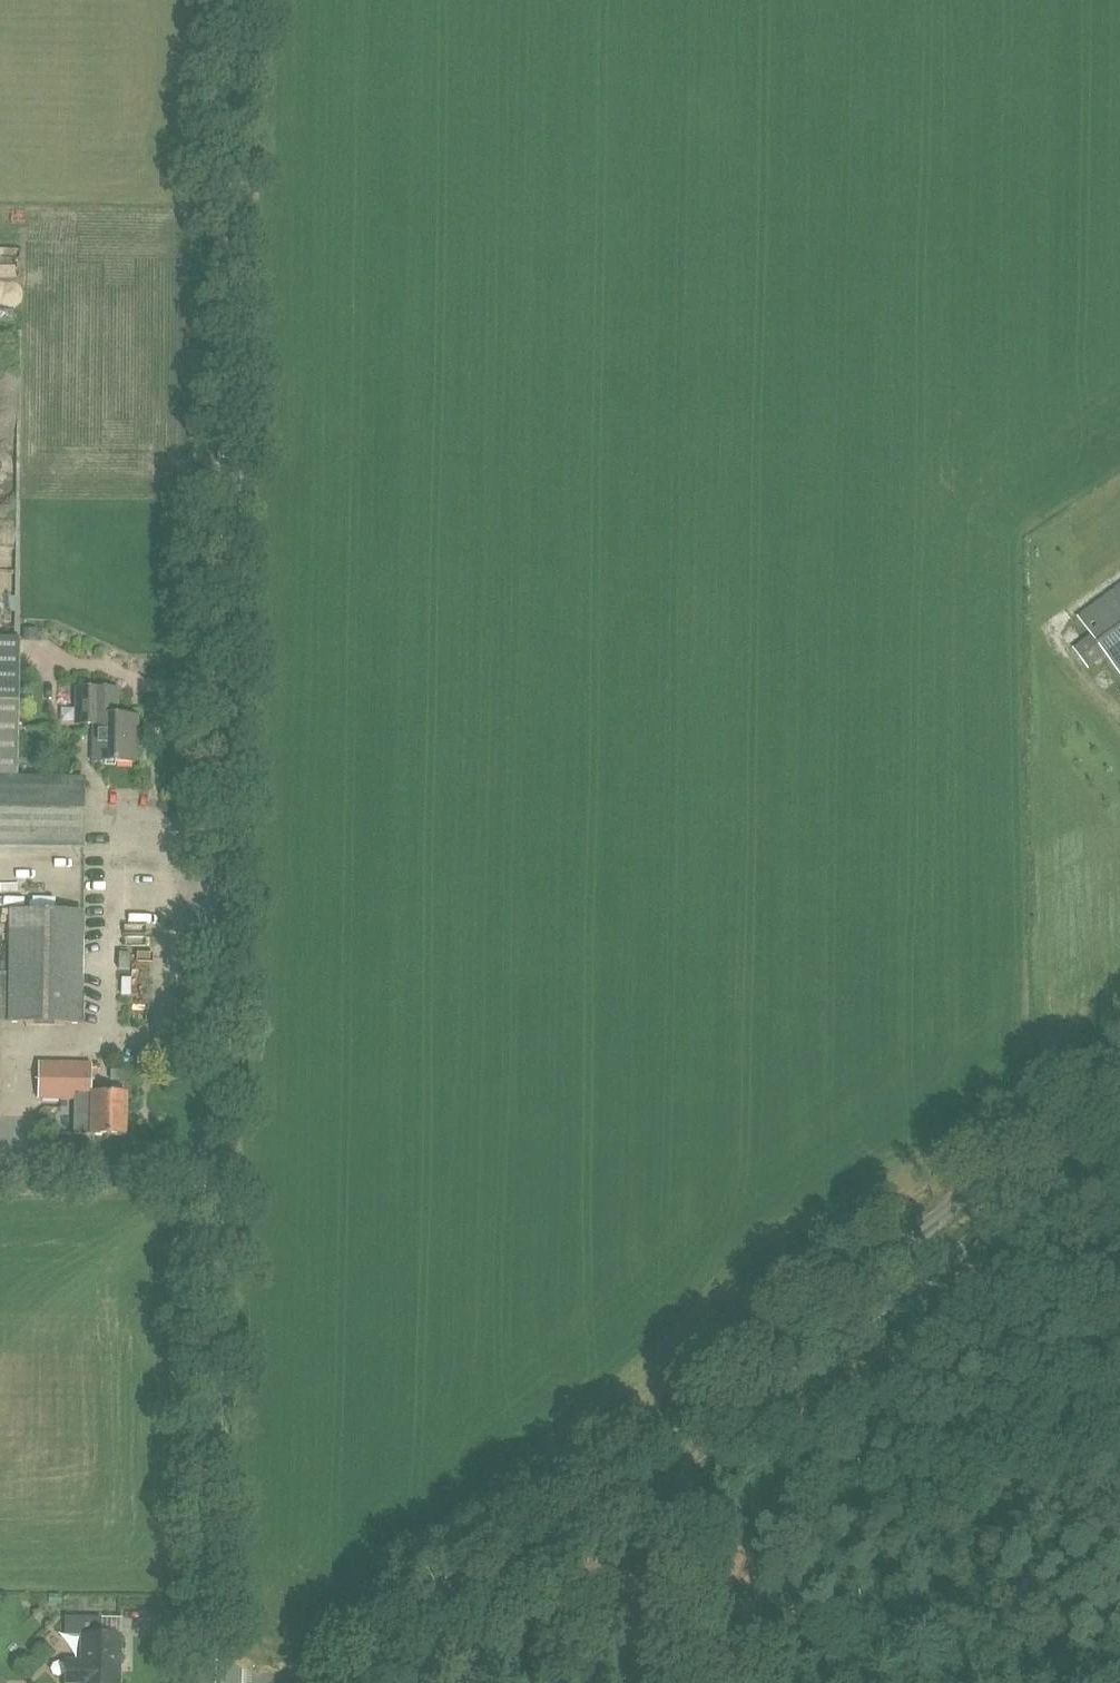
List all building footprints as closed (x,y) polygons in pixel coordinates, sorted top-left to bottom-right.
[(1092,635),(1075,648),(1091,670),(1110,658),(1119,672),(1119,588),(1079,617),(1092,635)] [(85,778),(18,777),(20,638),(0,638),(0,845),(84,846),(85,778)] [(80,724),(99,724),(98,761),(138,761),(139,715),(119,715),(119,688),(80,687),(80,724)] [(84,1022),(86,910),(15,909),(14,947),(0,947),(0,958),(14,959),(13,973),(0,972),(0,1020),(84,1022)] [(136,916),(133,978),(154,979),(156,917),(136,916)] [(132,954),(122,953),(121,968),(130,969),(132,954)] [(93,1064),(39,1063),(39,1099),(93,1099),(92,1134),(128,1135),(129,1093),(93,1092),(93,1064)] [(84,1663),(68,1663),(68,1682),(120,1682),(121,1620),(66,1620),(66,1635),(84,1636),(84,1663)]
